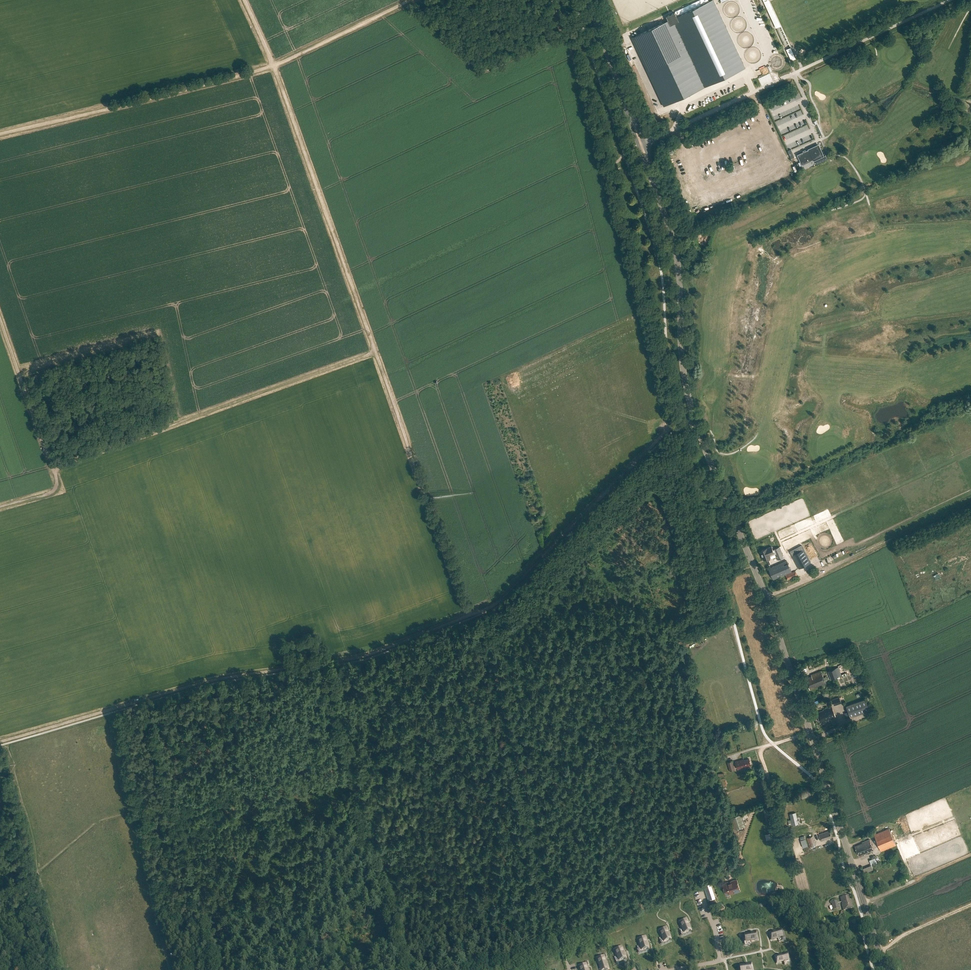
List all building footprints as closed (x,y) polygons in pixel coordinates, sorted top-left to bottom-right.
[(664,106),(745,68),(714,0),(712,0),(677,16),(675,12),(666,16),(668,21),(632,38),(664,106)] [(777,26),(782,24),(771,0),(765,0),(777,26)] [(821,155),(817,146),(808,149),(806,151),(806,152),(804,153),(803,152),(797,155),(802,165),(813,160),(813,159),(821,155)] [(770,556),(775,554),(778,560),(784,557),(780,547),(773,550),(771,545),(759,550),(763,560),(770,557),(770,556)] [(793,549),(795,553),(791,555),(799,569),(811,562),(802,545),(793,549)] [(787,560),(769,568),(773,579),(791,571),(787,560)] [(795,571),(785,575),(788,580),(797,576),(795,571)] [(838,667),(828,671),(831,679),(842,675),(841,673),(842,672),(841,670),(840,670),(838,667)] [(805,678),(810,690),(826,683),(821,671),(811,674),(812,676),(805,678)] [(832,699),(834,705),(841,703),(839,697),(832,699)] [(846,706),(850,717),(869,710),(865,699),(846,706)] [(832,706),(823,709),(823,710),(817,712),(820,722),(836,717),(832,706)] [(735,761),(737,769),(751,765),(749,759),(744,760),(744,759),(735,761)] [(795,813),(789,814),(792,826),(798,824),(795,813)] [(730,817),(734,829),(745,825),(741,814),(730,817)] [(889,828),(874,834),(881,851),(896,844),(889,828)] [(819,834),(821,841),(827,839),(827,838),(831,836),(830,831),(819,834)] [(812,836),(807,838),(809,847),(815,845),(812,836)] [(862,843),(855,846),(859,856),(874,850),(869,839),(862,842),(862,843)] [(729,882),(733,893),(740,891),(737,879),(729,882)] [(722,884),(726,895),(733,893),(729,882),(722,884)] [(711,884),(705,886),(710,900),(716,898),(711,884)] [(840,898),(843,910),(853,908),(851,901),(850,901),(848,896),(840,898)] [(686,920),(680,922),(682,928),(680,929),(682,933),(684,932),(684,933),(691,930),(686,920)] [(666,928),(659,931),(662,937),(660,938),(661,941),(663,940),(664,942),(671,939),(666,928)] [(781,931),(770,934),(772,940),(778,939),(779,941),(782,940),(781,938),(782,938),(781,931)] [(747,946),(754,946),(754,939),(754,934),(747,934),(747,936),(745,936),(745,939),(747,939),(747,946)] [(645,938),(639,940),(642,950),(648,948),(648,947),(650,946),(649,943),(647,944),(645,938)] [(621,947),(614,950),(619,960),(625,958),(624,956),(627,955),(626,952),(623,953),(621,947)] [(787,954),(775,957),(777,963),(783,962),(784,964),(787,963),(787,961),(788,960),(787,954)] [(604,955),(597,957),(599,964),(600,968),(607,966),(606,964),(604,955)]
